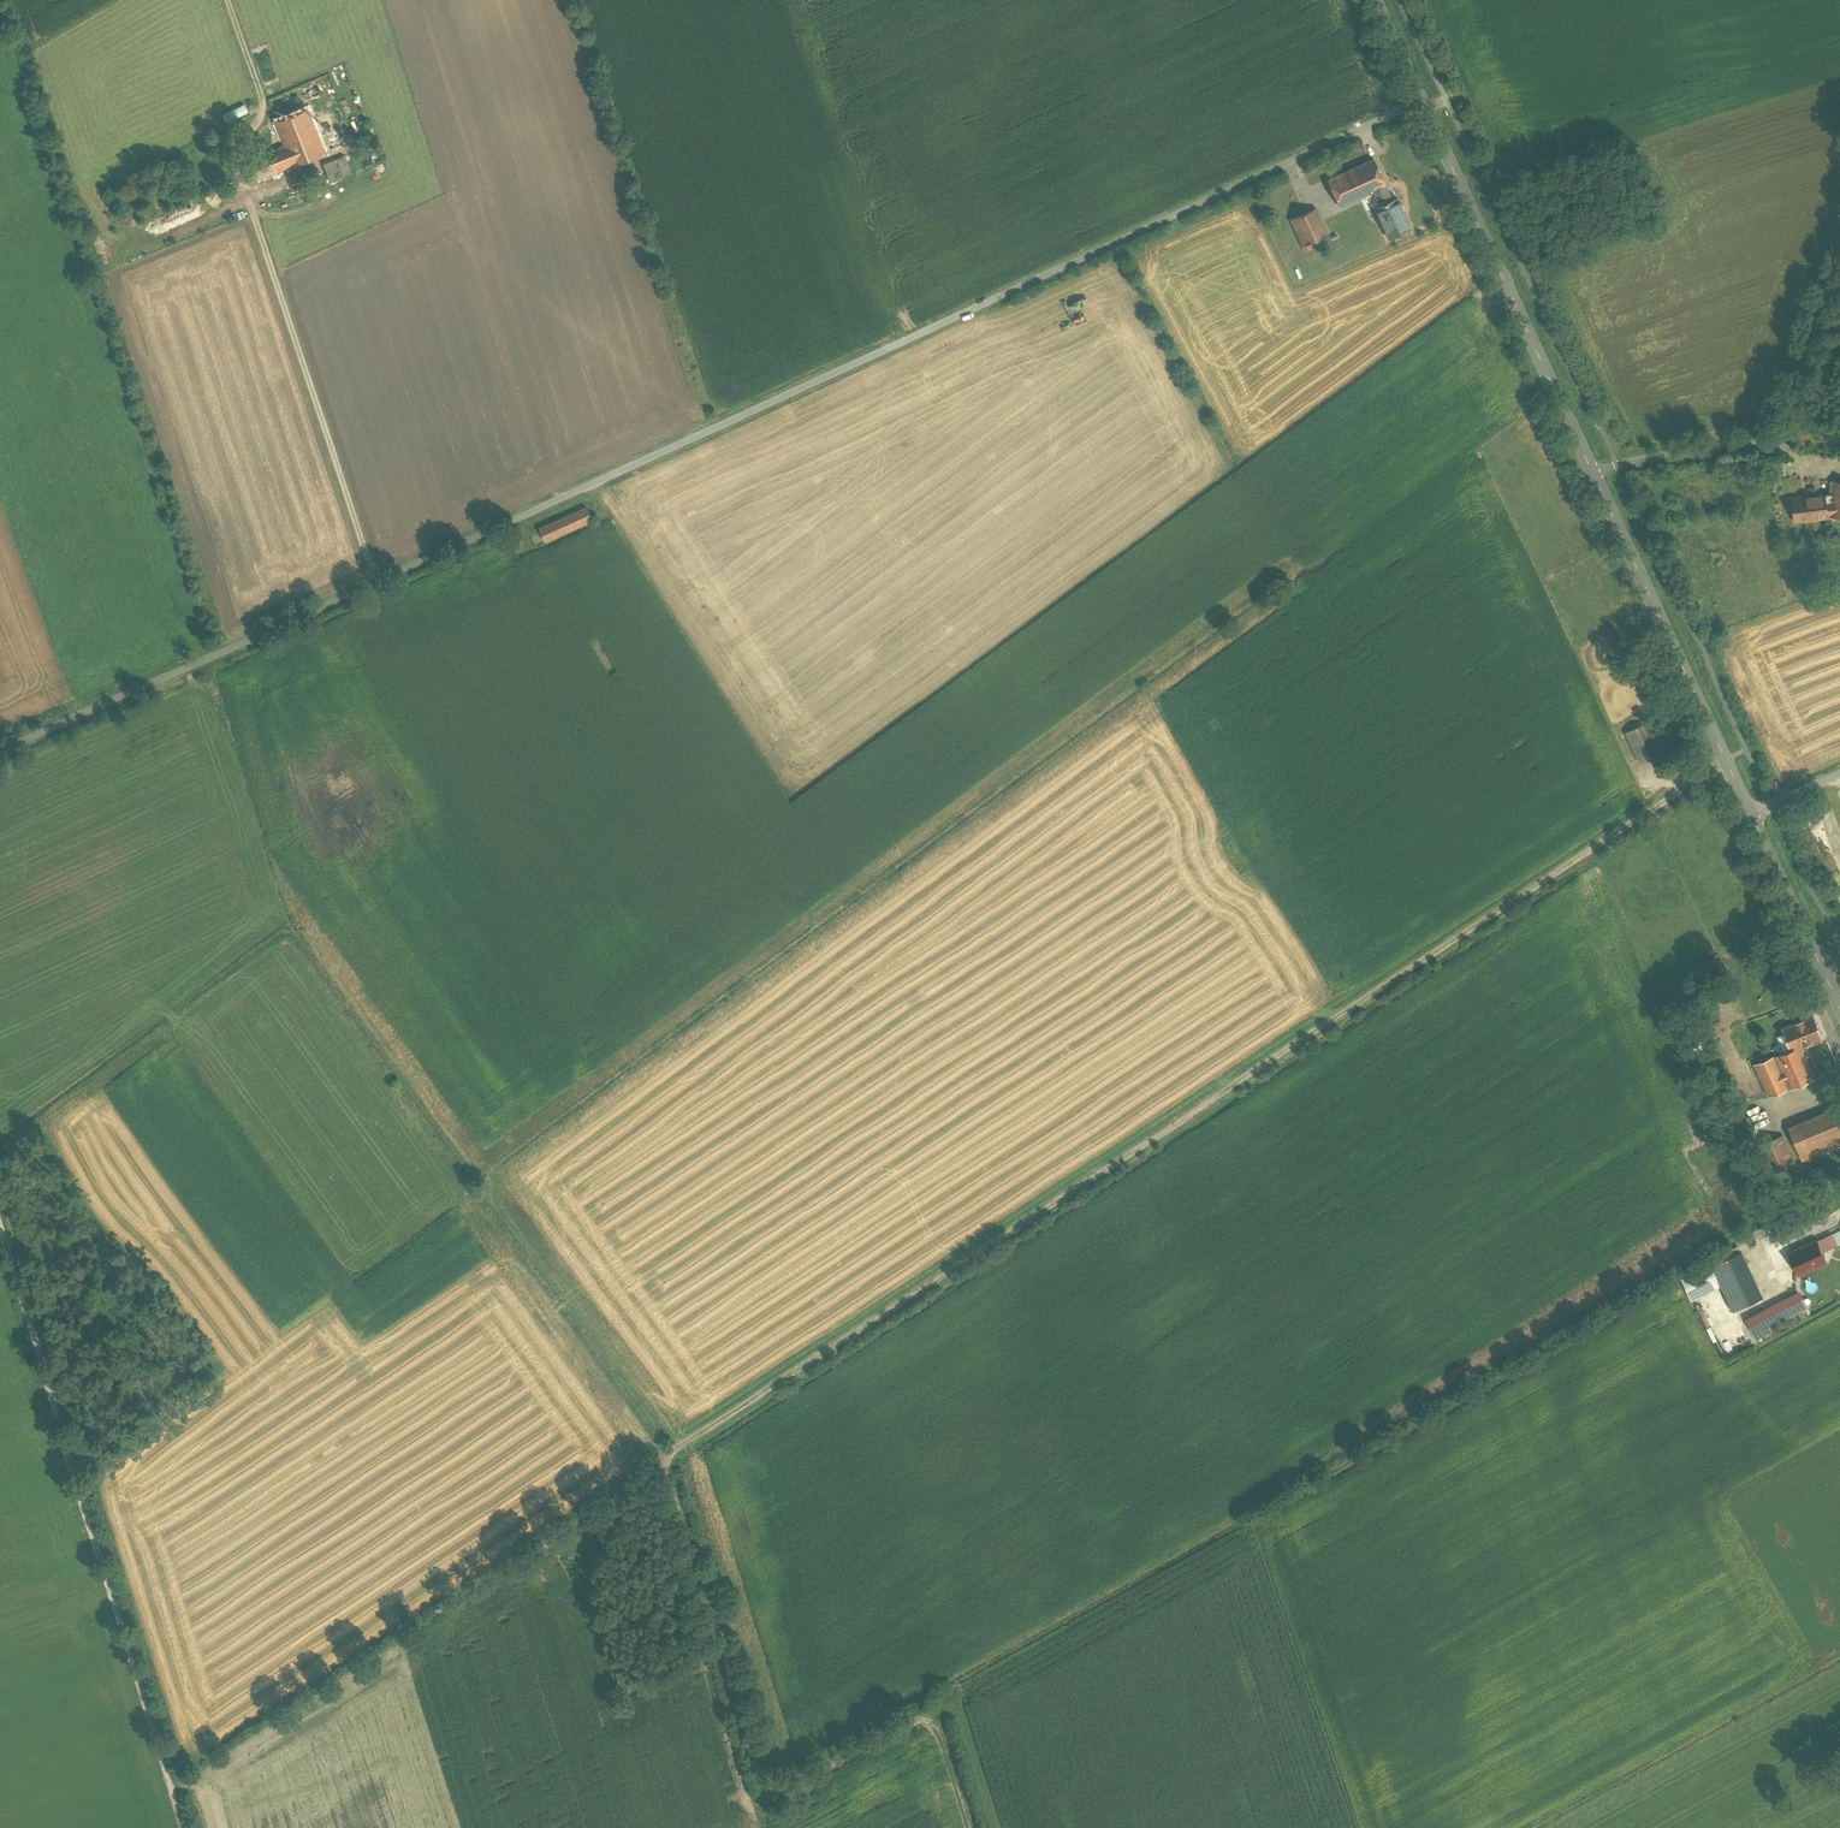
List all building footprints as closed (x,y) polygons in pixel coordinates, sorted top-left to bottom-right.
[(276,124),(285,147),(317,133),(309,111),(276,124)] [(325,154),(317,133),(285,147),(245,162),(253,182),(325,154)] [(336,159),(323,164),(331,182),(343,177),(336,159)] [(1376,160),(1329,181),(1342,210),(1376,195),(1383,211),(1372,215),(1385,243),(1412,231),(1399,201),(1395,203),(1376,160)] [(1314,212),(1291,222),(1304,254),(1314,250),(1312,246),(1325,240),(1314,212)] [(1831,482),(1828,495),(1792,499),(1796,522),(1829,518),(1839,518),(1839,483),(1831,482)] [(1824,1039),(1814,1016),(1782,1029),(1791,1052),(1803,1047),(1824,1039)] [(1768,1098),(1816,1078),(1803,1047),(1791,1052),(1755,1067),(1768,1098)] [(1727,1104),(1718,1107),(1725,1125),(1734,1121),(1727,1104)] [(1839,1147),(1839,1109),(1791,1128),(1804,1161),(1839,1147)] [(1795,1164),(1783,1137),(1759,1148),(1770,1174),(1795,1164)] [(1838,1246),(1832,1234),(1791,1254),(1802,1276),(1826,1264),(1822,1254),(1838,1246)] [(1763,1296),(1739,1246),(1712,1259),(1713,1260),(1715,1265),(1683,1280),(1691,1298),(1722,1283),(1735,1310),(1763,1296)] [(1755,1333),(1805,1309),(1799,1298),(1750,1322),(1755,1333)]
